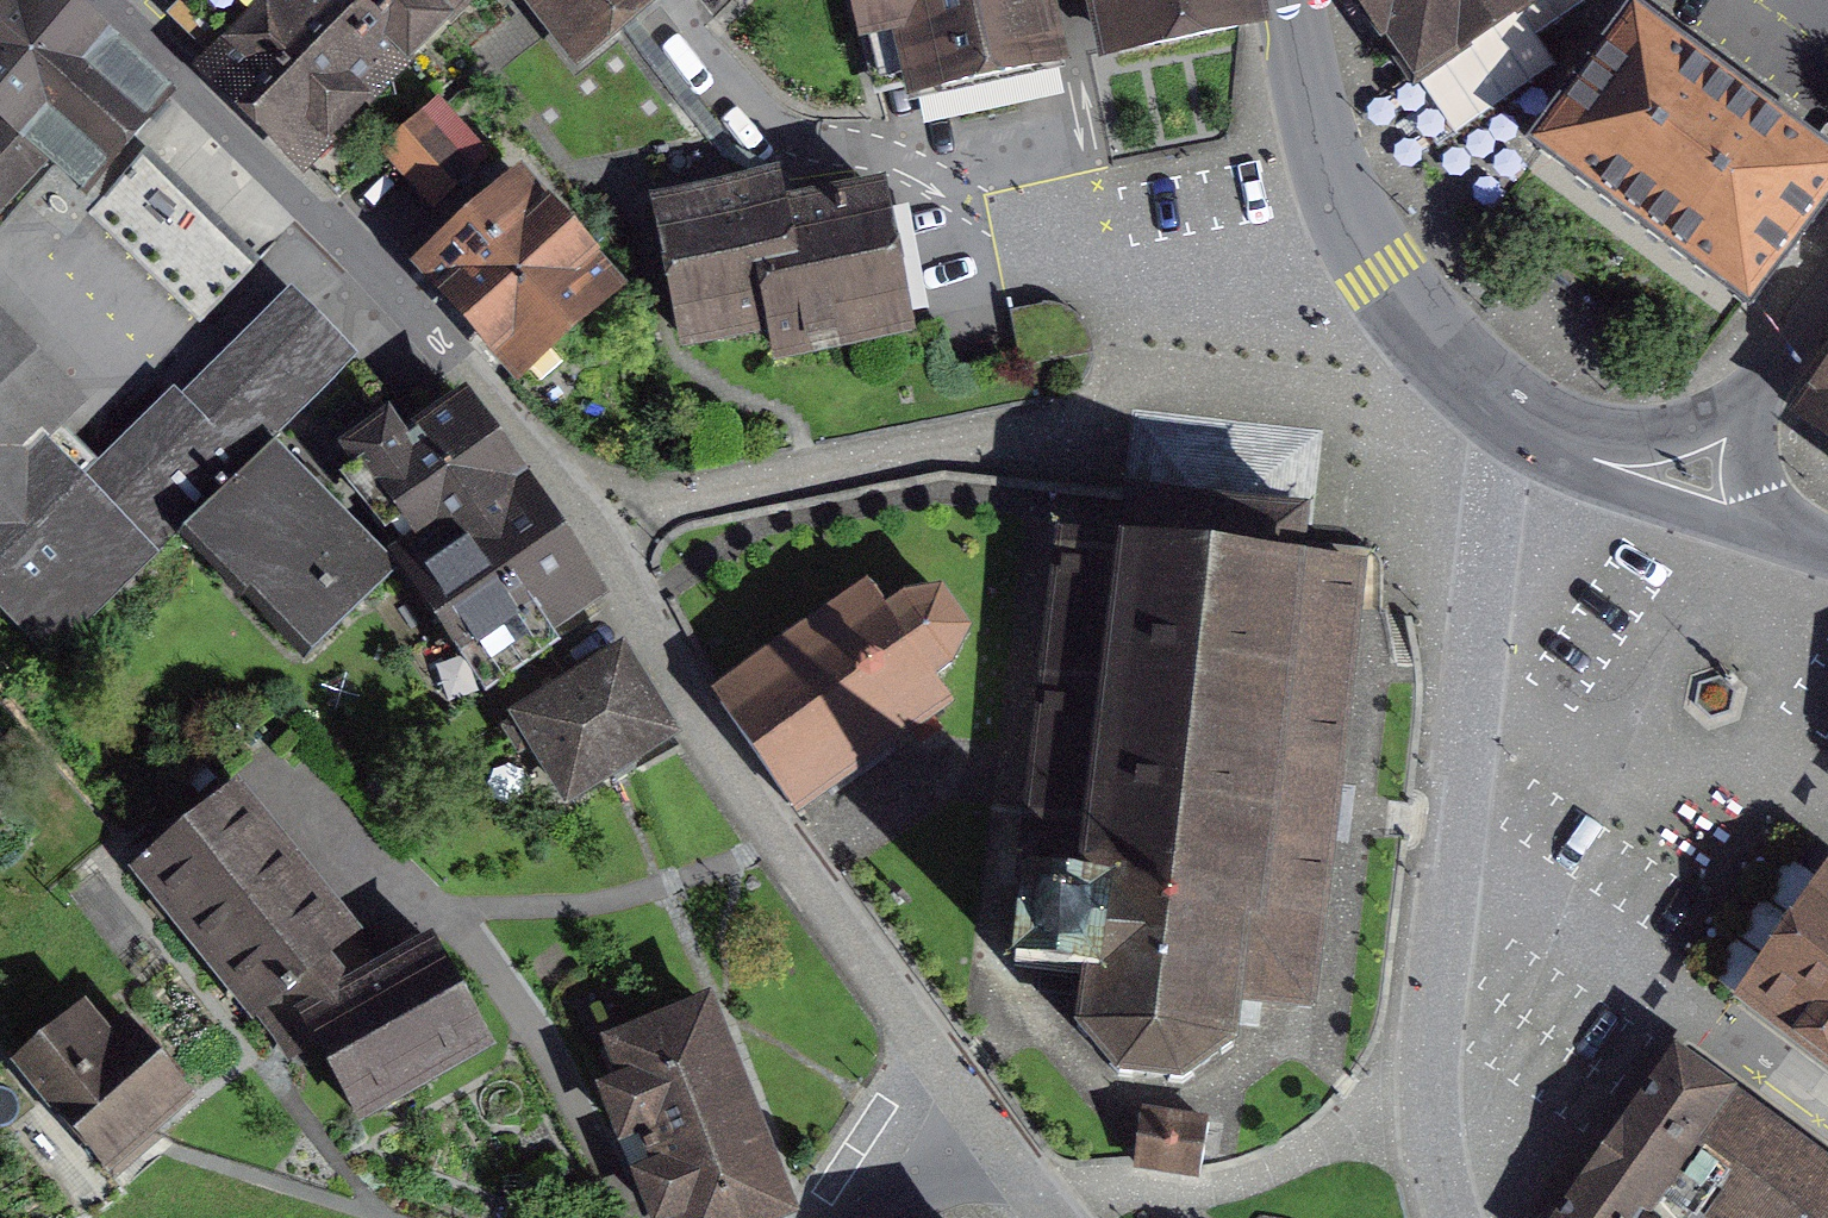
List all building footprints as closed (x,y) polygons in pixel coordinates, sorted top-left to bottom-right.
[(54,0),(0,0),(0,95),(70,15),(54,0)] [(315,152),(466,0),(282,0),(222,60),(315,152)] [(594,45),(651,0),(558,0),(594,45)] [(923,90),(1051,58),(1037,0),(861,0),(868,28),(905,19),(923,90)] [(1099,52),(1250,22),(1245,0),(1088,0),(1099,52)] [(1419,80),(1533,0),(1363,0),(1419,80)] [(70,15),(0,95),(0,195),(9,202),(57,147),(84,170),(155,88),(70,15)] [(1754,304),(1802,239),(1827,203),(1827,158),(1640,20),(1544,149),(1754,304)] [(491,155),(439,97),(378,152),(431,210),(491,155)] [(666,214),(688,335),(781,318),(786,349),(902,328),(875,177),(666,214)] [(440,267),(525,356),(617,270),(531,180),(440,267)] [(349,350),(291,293),(183,401),(172,390),(96,466),(87,475),(155,543),(349,350)] [(155,543),(87,475),(96,466),(54,424),(79,399),(0,320),(0,596),(51,647),(155,543)] [(1806,416),(1827,432),(1827,387),(1806,416)] [(520,481),(464,397),(403,437),(393,421),(349,450),(358,463),(346,471),(404,558),(520,481)] [(197,527),(309,642),(384,569),(272,453),(197,527)] [(600,601),(520,481),(404,558),(402,560),(482,679),(600,601)] [(1243,549),(1069,531),(1043,777),(1023,964),(1088,971),(1081,1030),(1122,1076),(1183,1082),(1241,1044),(1245,999),(1323,1007),(1345,808),(1370,563),(1243,549)] [(868,579),(709,684),(795,812),(857,771),(936,719),(957,705),(936,673),(955,659),(964,626),(940,595),(907,595),(888,607),(868,579)] [(668,734),(624,658),(509,725),(521,746),(537,737),(569,791),(612,767),(668,734)] [(511,1035),(453,919),(397,935),(217,735),(116,812),(298,1020),(358,1109),(511,1035)] [(1823,895),(1786,946),(1748,998),(1808,1041),(1827,1056),(1827,898),(1823,895)] [(26,1047),(114,1160),(158,1127),(175,1114),(87,1000),(26,1047)] [(786,1209),(711,1008),(613,1045),(625,1078),(613,1083),(631,1131),(643,1126),(658,1164),(646,1169),(663,1213),(674,1209),(678,1217),(762,1217),(786,1209)] [(1663,1197),(1733,1104),(1708,1085),(1670,1057),(1554,1217),(1649,1217),(1663,1197)] [(1733,1104),(1663,1197),(1691,1217),(1827,1217),(1827,1175),(1733,1104)] [(1199,1118),(1144,1109),(1135,1164),(1190,1173),(1199,1118)]
